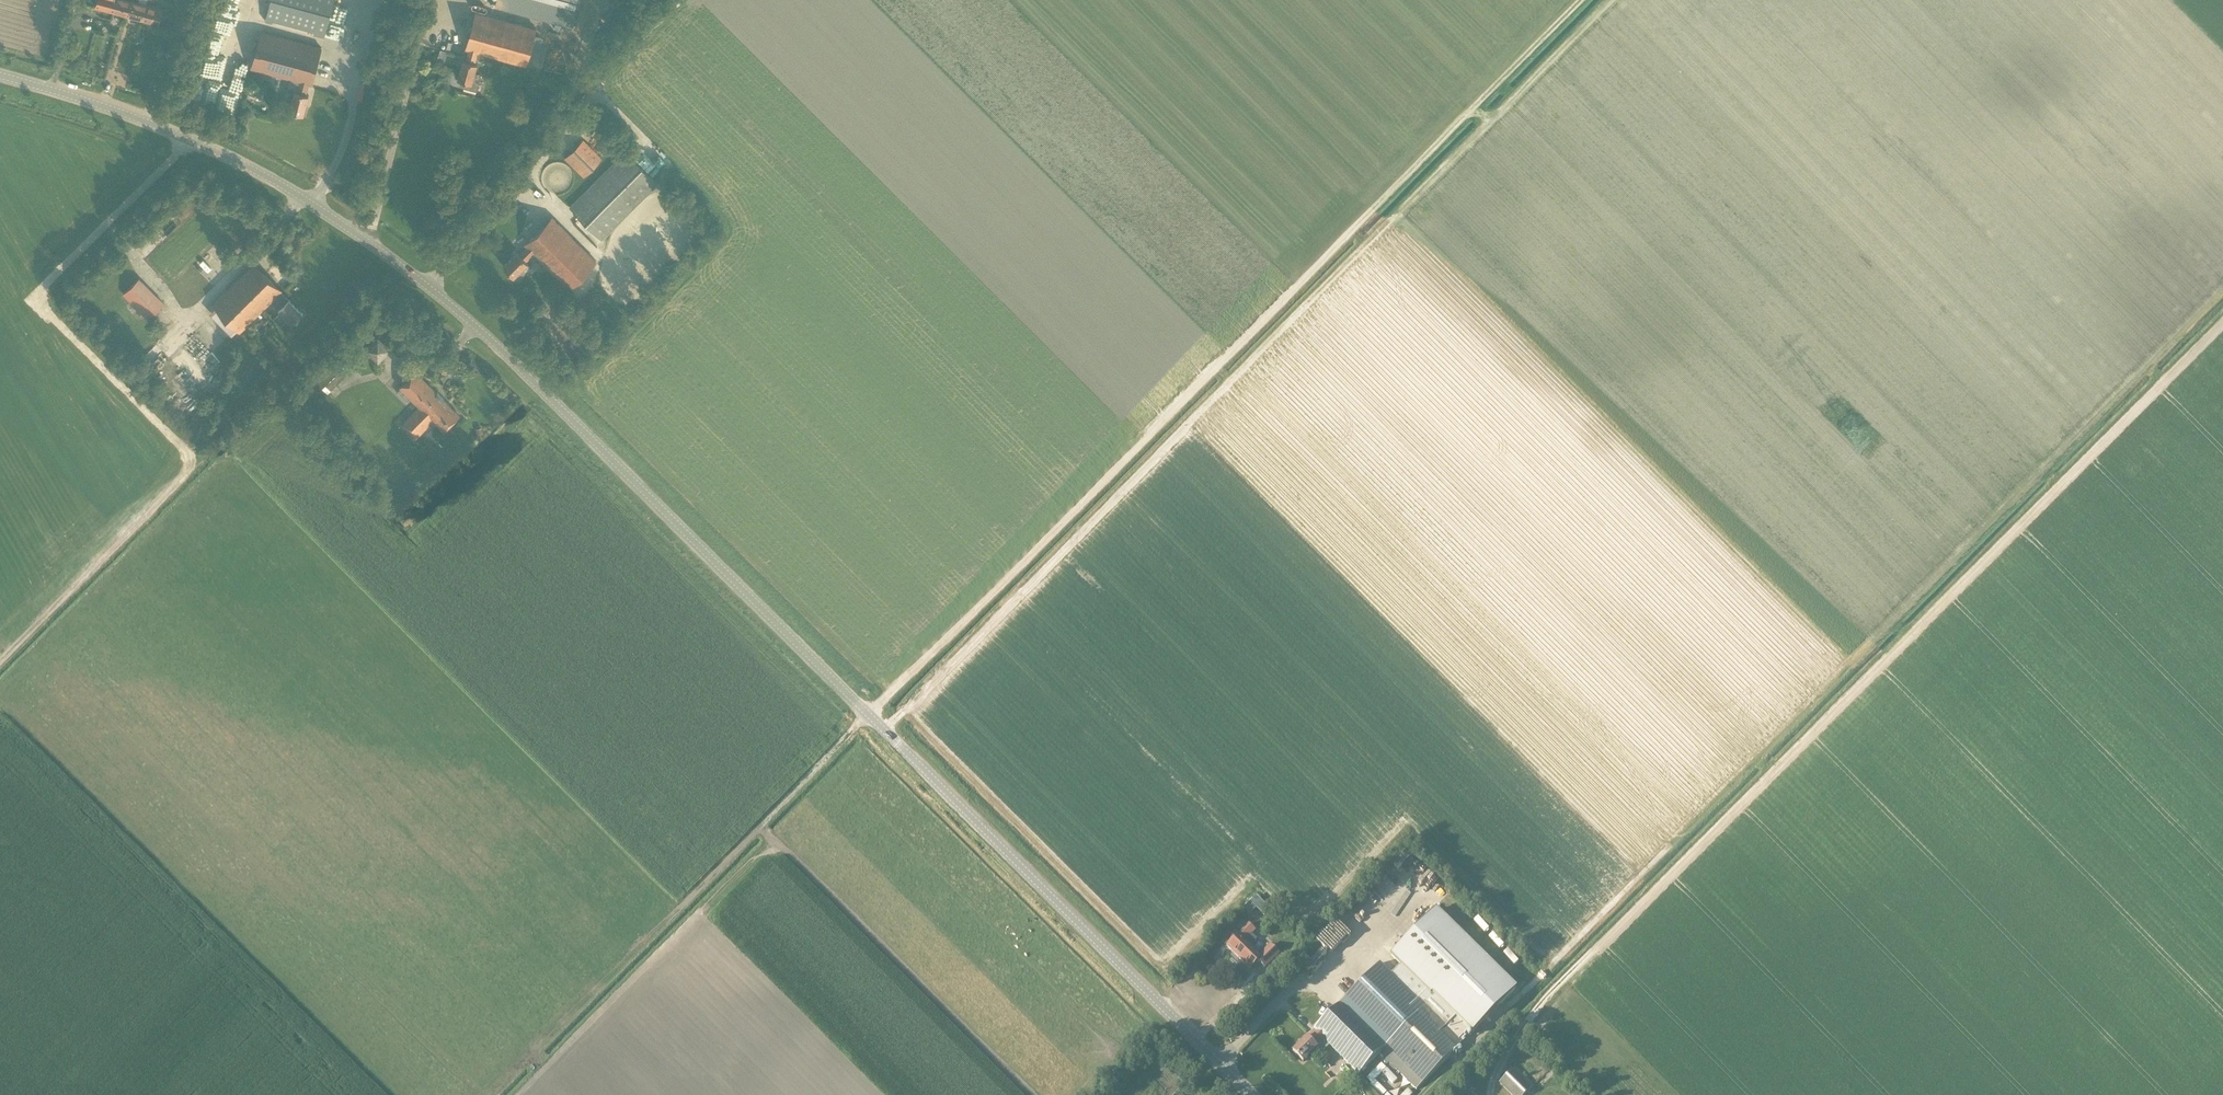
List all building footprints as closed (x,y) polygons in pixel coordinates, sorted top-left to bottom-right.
[(115,0),(98,0),(96,7),(112,11),(115,0)] [(112,11),(127,15),(131,0),(115,0),(112,11)] [(146,3),(137,1),(137,0),(131,0),(127,15),(142,20),(147,3),(146,3)] [(142,20),(158,24),(160,16),(166,18),(168,10),(162,8),(153,5),(154,0),(147,0),(146,3),(147,3),(142,20)] [(334,0),(270,0),(265,21),(324,37),(334,0)] [(474,73),(477,63),(475,63),(477,52),(526,65),(536,29),(475,12),(466,49),(468,50),(465,60),(463,60),(458,79),(465,81),(463,88),(476,91),(481,75),(474,73)] [(294,92),(289,110),(303,114),(309,95),(306,94),(309,84),(311,84),(321,48),(261,31),(251,68),(290,79),(287,90),(294,92)] [(583,178),(602,159),(583,139),(564,158),(583,178)] [(625,151),(569,207),(602,240),(658,184),(625,151)] [(569,288),(596,261),(552,217),(525,244),(526,246),(519,254),(517,252),(503,266),(513,276),(521,281),(521,280),(519,279),(529,265),(528,264),(526,263),(527,262),(526,261),(533,253),(569,288)] [(293,323),(303,313),(289,299),(287,300),(279,293),(282,290),(254,263),(213,304),(241,332),(272,300),(280,307),(279,309),(280,310),(273,318),(281,325),(288,318),(293,323)] [(147,320),(164,304),(139,278),(122,294),(147,320)] [(443,431),(459,415),(416,371),(399,387),(419,406),(401,424),(415,438),(433,420),(443,431)] [(1468,1030),(1471,1033),(1514,989),(1439,915),(1442,912),(1437,908),(1434,911),(1434,910),(1390,954),(1427,990),(1417,1000),(1458,1041),(1468,1030)] [(1243,938),(1253,928),(1249,924),(1226,946),(1249,969),(1258,961),(1265,968),(1279,954),(1269,945),(1259,955),(1243,938)] [(1314,1030),(1316,1031),(1322,1038),(1358,1073),(1378,1053),(1416,1089),(1461,1044),(1458,1041),(1417,1000),(1379,963),(1314,1030)] [(1306,1037),(1292,1052),(1302,1062),(1316,1047),(1315,1046),(1322,1038),(1316,1031),(1308,1039),(1306,1037)] [(1534,1085),(1514,1066),(1498,1083),(1511,1094),(1524,1094),(1534,1085)]
